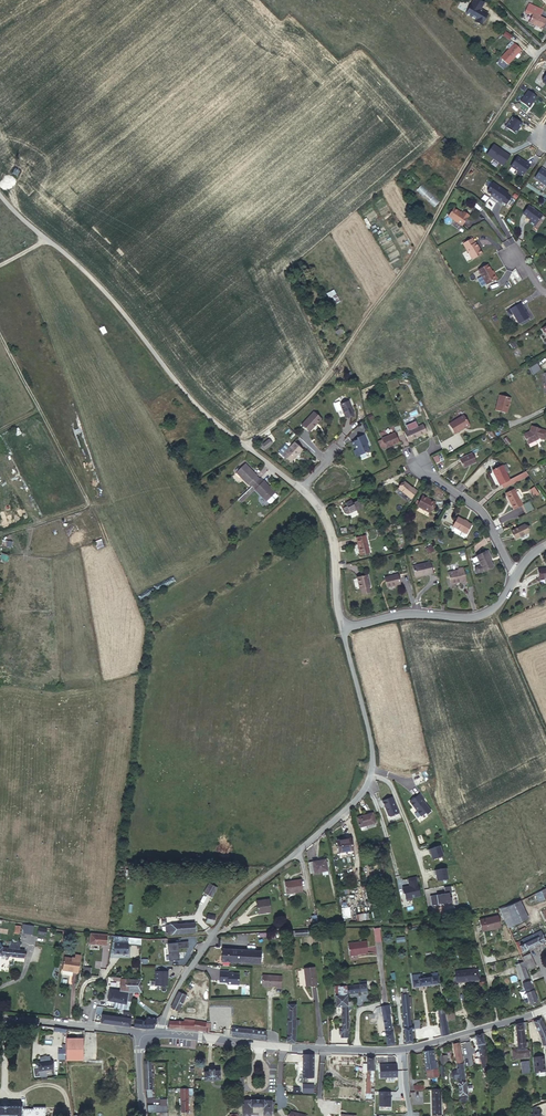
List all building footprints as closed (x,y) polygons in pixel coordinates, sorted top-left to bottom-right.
[(480,9),(484,2),(476,0),(474,0),(466,14),(476,20),(475,21),(481,25),(488,13),(480,9)] [(533,13),(540,16),(543,10),(529,3),(525,12),(528,13),(528,12),(533,14),(533,13)] [(529,22),(543,28),(545,22),(545,19),(540,16),(533,13),(533,14),(529,22)] [(505,31),(502,36),(509,40),(512,36),(505,31)] [(512,65),(524,51),(516,45),(505,60),(512,65)] [(528,90),(520,101),(529,108),(537,97),(528,90)] [(515,134),(522,124),(512,117),(506,127),(515,134)] [(486,154),(503,166),(510,156),(506,153),(501,150),(501,149),(494,144),(486,154)] [(517,158),(511,166),(523,175),(530,165),(527,163),(526,163),(519,158),(517,158)] [(541,168),(534,178),(545,186),(545,171),(541,168)] [(505,193),(491,183),(484,191),(490,196),(489,197),(497,203),(505,193)] [(422,185),(416,190),(434,207),(439,202),(422,185)] [(458,223),(465,215),(461,211),(460,212),(452,205),(446,213),(458,223)] [(542,216),(529,205),(523,213),(527,216),(526,216),(531,220),(529,222),(534,226),(542,216)] [(470,238),(461,243),(471,259),(481,253),(474,242),(473,242),(470,238)] [(493,268),(489,262),(479,267),(488,282),(498,275),(495,271),(493,268)] [(332,304),(340,301),(335,289),(327,292),(332,304)] [(523,300),(512,307),(520,321),(531,315),(524,305),(525,304),(523,300)] [(332,318),(335,324),(341,321),(338,315),(332,318)] [(341,321),(335,324),(339,332),(345,328),(341,321)] [(529,368),(533,375),(541,370),(537,363),(529,368)] [(514,396),(502,393),(498,409),(509,411),(509,408),(511,408),(514,396)] [(341,408),(344,422),(353,420),(351,406),(341,408)] [(452,419),(457,429),(472,421),(466,411),(452,419)] [(309,435),(316,426),(314,424),(317,421),(311,416),(301,427),(309,435)] [(421,423),(419,424),(422,431),(417,433),(418,435),(425,432),(421,423)] [(405,437),(407,441),(410,439),(418,435),(417,433),(422,431),(419,424),(406,430),(405,429),(401,431),(404,437),(405,437)] [(520,435),(525,444),(533,440),(532,439),(534,438),(534,437),(541,439),(544,431),(528,426),(526,432),(520,435)] [(379,440),(382,447),(383,448),(396,443),(391,432),(378,438),(379,440)] [(353,443),(358,457),(372,451),(368,441),(370,440),(368,434),(360,438),(361,440),(353,443)] [(266,449),(273,443),(269,438),(262,444),(266,449)] [(283,458),(290,464),(295,458),(296,459),(302,452),(294,445),(283,458)] [(459,457),(463,466),(476,461),(472,451),(459,457)] [(236,472),(251,487),(253,485),(260,478),(245,463),(236,472)] [(493,469),(502,482),(511,477),(502,463),(493,469)] [(277,492),(262,477),(260,478),(253,485),(268,500),(269,500),(276,492),(277,492)] [(400,481),(395,489),(408,498),(413,491),(400,481)] [(518,489),(509,493),(515,507),(524,503),(518,489)] [(276,492),(269,500),(271,502),(272,502),(279,496),(279,494),(276,492)] [(423,498),(417,508),(429,515),(435,505),(423,498)] [(357,514),(365,509),(360,501),(353,505),(352,502),(346,506),(347,508),(344,510),(347,515),(350,513),(351,515),(357,512),(357,514)] [(523,505),(526,512),(533,509),(530,502),(523,505)] [(459,519),(454,528),(467,535),(472,527),(459,519)] [(510,531),(513,539),(527,533),(523,525),(510,531)] [(356,541),(360,556),(371,554),(367,538),(356,541)] [(430,544),(426,549),(430,554),(435,549),(430,544)] [(490,557),(492,556),(489,551),(478,556),(483,566),(485,571),(494,566),(490,557)] [(9,555),(1,553),(0,558),(0,561),(7,563),(9,555)] [(413,569),(416,580),(434,574),(432,565),(413,569)] [(485,571),(483,566),(478,568),(477,569),(477,571),(478,573),(479,574),(481,574),(485,571)] [(459,570),(450,572),(453,585),(462,582),(463,583),(468,582),(464,568),(459,569),(459,570)] [(386,580),(389,589),(402,585),(400,576),(386,580)] [(361,593),(362,592),(370,590),(372,590),(369,578),(358,581),(361,593)] [(425,799),(420,793),(410,801),(422,816),(426,812),(427,814),(431,810),(423,800),(425,799)] [(399,813),(392,796),(383,801),(386,807),(388,811),(387,811),(389,816),(391,816),(399,813)] [(354,820),(357,831),(375,827),(372,816),(354,820)] [(334,840),(336,853),(351,851),(349,838),(334,840)] [(440,846),(428,850),(430,854),(431,854),(433,860),(443,856),(440,846)] [(323,857),(306,860),(308,870),(325,867),(323,857)] [(446,868),(434,870),(434,874),(435,874),(436,881),(447,879),(446,868)] [(420,896),(416,877),(408,879),(409,886),(402,888),(403,893),(404,893),(406,901),(412,900),(412,898),(420,896)] [(282,880),(283,891),(300,889),(299,878),(282,880)] [(205,883),(199,891),(204,895),(210,887),(205,883)] [(534,894),(538,902),(545,898),(545,889),(534,894)] [(449,893),(443,893),(443,899),(428,900),(429,910),(442,909),(442,910),(450,910),(449,902),(448,902),(448,899),(450,899),(449,893)] [(253,902),(255,914),(266,912),(265,901),(253,902)] [(497,909),(506,927),(520,921),(512,904),(502,908),(497,909)] [(367,913),(356,915),(358,921),(368,920),(367,913)] [(211,915),(209,922),(216,924),(218,917),(211,915)] [(480,921),(482,932),(500,929),(498,919),(480,921)] [(168,925),(168,933),(186,932),(195,932),(195,924),(196,924),(196,922),(193,921),(190,923),(168,925)] [(38,927),(37,935),(46,936),(47,929),(38,927)] [(313,938),(312,931),(293,932),(294,940),(313,938)] [(106,935),(85,932),(84,941),(105,943),(106,935)] [(128,942),(129,937),(113,936),(112,944),(128,946),(128,942)] [(531,937),(524,940),(525,942),(526,945),(534,942),(531,937)] [(520,947),(516,950),(519,957),(544,946),(540,939),(534,942),(526,945),(525,942),(519,944),(520,947)] [(188,941),(167,943),(169,961),(179,960),(178,948),(188,947),(188,941)] [(369,942),(350,943),(351,955),(369,954),(369,942)] [(25,953),(26,945),(0,943),(0,951),(25,953)] [(112,944),(112,953),(127,955),(128,946),(112,944)] [(61,969),(68,970),(70,957),(70,950),(68,950),(69,947),(64,946),(61,969)] [(220,947),(219,960),(258,963),(258,950),(220,947)] [(70,957),(68,970),(72,970),(72,972),(77,973),(78,958),(70,957)] [(523,966),(527,974),(538,969),(534,961),(523,966)] [(528,976),(527,974),(523,966),(522,963),(516,965),(515,966),(521,979),(522,978),(528,976)] [(89,968),(82,967),(81,974),(88,975),(89,968)] [(303,967),(305,985),(316,985),(314,967),(303,967)] [(226,970),(218,970),(217,981),(225,981),(225,983),(236,984),(237,973),(226,972),(226,970)] [(480,981),(477,970),(454,972),(455,977),(452,978),(453,985),(480,981)] [(155,971),(155,986),(167,986),(167,976),(168,976),(168,971),(155,971)] [(364,972),(345,974),(346,990),(366,988),(364,972)] [(345,974),(334,974),(334,984),(345,984),(345,974)] [(263,976),(262,985),(278,986),(278,989),(282,989),(283,977),(263,976)] [(422,978),(413,979),(411,979),(412,986),(440,984),(439,976),(430,977),(422,978)] [(532,990),(534,989),(528,976),(522,978),(527,992),(532,990)] [(125,989),(126,981),(121,981),(121,980),(111,979),(110,985),(117,986),(116,994),(106,993),(105,1002),(123,1004),(123,1003),(125,989)] [(137,991),(138,983),(126,981),(125,989),(128,990),(137,991)] [(336,1042),(348,1043),(348,1030),(346,1006),(346,998),(346,990),(345,984),(334,984),(333,1005),(340,1005),(341,1027),(338,1027),(338,1032),(340,1032),(340,1036),(336,1035),(336,1042)] [(537,1000),(532,990),(527,992),(530,1002),(537,1000)] [(402,1044),(410,1043),(406,991),(399,991),(402,1044)] [(188,997),(180,992),(176,998),(171,1008),(175,1011),(179,1010),(188,997)] [(284,1040),(293,1041),(294,1001),(285,1001),(284,1040)] [(443,1007),(436,1007),(440,1037),(446,1035),(445,1021),(444,1013),(443,1007)] [(383,1009),(384,1043),(391,1043),(389,1013),(391,1013),(390,1009),(383,1009)] [(452,1012),(444,1013),(445,1021),(453,1020),(452,1012)] [(99,1013),(99,1021),(127,1024),(127,1018),(124,1018),(124,1015),(99,1013)] [(131,1024),(148,1026),(152,1015),(140,1014),(140,1018),(131,1018),(131,1024)] [(542,1017),(537,1020),(542,1034),(545,1045),(545,1028),(542,1017)] [(166,1027),(192,1031),(192,1028),(193,1021),(167,1019),(166,1027)] [(192,1028),(206,1030),(208,1020),(193,1019),(193,1021),(192,1028)] [(529,1019),(518,1022),(519,1041),(527,1041),(526,1025),(529,1025),(529,1019)] [(229,1034),(261,1037),(262,1029),(230,1027),(229,1034)] [(490,1066),(484,1031),(477,1033),(480,1049),(478,1050),(477,1052),(477,1054),(479,1055),(481,1055),(483,1066),(490,1066)] [(83,1038),(67,1038),(67,1044),(66,1059),(66,1060),(83,1061),(83,1038)] [(458,1100),(470,1099),(470,1090),(468,1090),(466,1068),(462,1041),(455,1042),(458,1061),(458,1068),(458,1100)] [(66,1059),(67,1044),(62,1044),(62,1050),(58,1050),(58,1059),(66,1059)] [(433,1044),(424,1046),(427,1074),(439,1073),(438,1059),(434,1059),(433,1044)] [(375,1053),(367,1054),(367,1059),(367,1068),(366,1093),(371,1093),(372,1069),(374,1069),(375,1053)] [(314,1054),(304,1054),(303,1078),(313,1078),(314,1054)] [(448,1077),(448,1055),(440,1055),(441,1077),(448,1077)] [(40,1061),(37,1061),(37,1071),(51,1071),(51,1061),(47,1060),(47,1056),(41,1056),(40,1061)] [(545,1057),(534,1058),(535,1073),(545,1072),(545,1068),(545,1067),(545,1065),(545,1057)] [(520,1061),(522,1074),(531,1073),(529,1060),(520,1061)] [(151,1089),(151,1061),(142,1062),(143,1089),(145,1089),(150,1089),(151,1089)] [(397,1064),(379,1065),(380,1078),(398,1078),(397,1064)] [(210,1072),(207,1073),(208,1081),(222,1080),(221,1071),(217,1072),(216,1068),(210,1069),(210,1072)] [(441,1113),(439,1086),(433,1086),(434,1114),(441,1113)] [(391,1093),(379,1092),(379,1108),(391,1108),(391,1093)] [(243,1101),(243,1114),(246,1114),(246,1115),(254,1115),(254,1110),(266,1110),(266,1114),(274,1114),(274,1110),(276,1110),(276,1107),(273,1107),(273,1100),(243,1101)] [(21,1106),(21,1103),(0,1103),(0,1115),(21,1115),(21,1106)] [(21,1106),(21,1115),(38,1115),(38,1111),(45,1111),(45,1104),(32,1104),(32,1106),(21,1106)] [(532,1109),(532,1115),(543,1115),(543,1110),(538,1110),(538,1107),(532,1109)]
